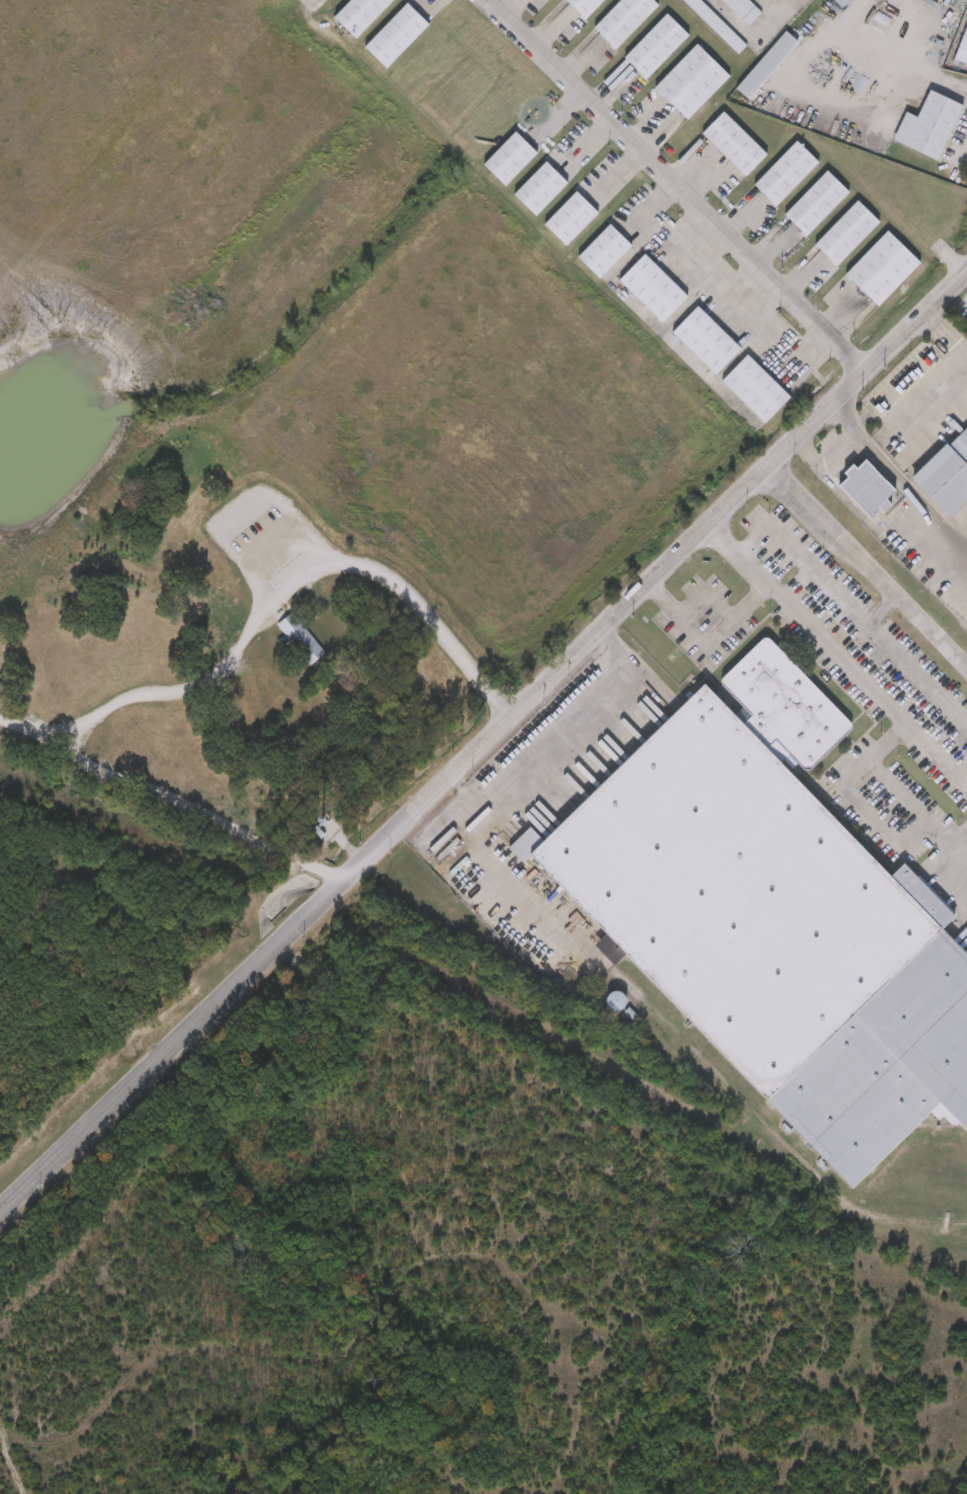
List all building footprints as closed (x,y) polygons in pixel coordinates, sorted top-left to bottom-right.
[(331,18),(349,0),(394,0),(354,40),(331,18)] [(585,21),(563,0),(606,0),(585,21)] [(592,28),(620,0),(651,0),(658,7),(615,51),(592,28)] [(738,56),(747,47),(700,0),(681,0),(738,56)] [(749,27),(762,14),(748,0),(721,0),(749,27)] [(384,70),(362,47),(405,4),(428,26),(384,70)] [(623,58),(666,14),(689,36),(646,80),(623,58)] [(735,89),(784,31),(797,42),(749,101),(735,89)] [(653,88),(696,44),(729,77),(687,121),(653,88)] [(892,142),(904,113),(917,118),(928,91),(962,105),(938,161),(892,142)] [(766,156),(744,178),(700,134),(723,111),(766,156)] [(504,188),(481,165),(514,132),(537,155),(504,188)] [(752,185),(795,141),(818,164),(775,208),(752,185)] [(534,218),(511,195),(544,162),(567,185),(534,218)] [(782,215),(826,171),(849,194),(805,238),(782,215)] [(597,215),(564,248),(542,225),(575,192),(597,215)] [(879,224),(836,268),(813,245),(856,201),(879,224)] [(597,280),(575,258),(608,225),(630,247),(597,280)] [(919,264),(877,308),(843,275),(886,232),(919,264)] [(616,281),(643,255),(686,297),(660,324),(616,281)] [(713,376),(670,333),(696,307),(740,350),(713,376)] [(789,398),(763,425),(719,382),(745,355),(789,398)] [(909,480),(966,425),(966,499),(946,519),(909,480)] [(841,474),(850,465),(854,469),(863,460),(894,493),(886,500),(891,505),(881,514),(877,510),(867,519),(837,486),(845,479),(841,474)] [(276,607),(263,593),(252,604),(265,617),(276,607)] [(303,619),(292,629),(279,616),(290,605),(303,619)] [(852,729),(804,773),(772,739),(766,745),(744,723),(749,718),(716,682),(765,637),(852,729)] [(940,932),(966,960),(966,1138),(945,1115),(933,1110),(849,1191),(524,855),(700,686),(802,791),(790,815),(785,820),(760,874),(787,902),(821,918),(835,932),(845,937),(855,927),(848,908),(867,868),(872,863),(886,879),(902,864),(954,917),(942,929),(940,932)] [(602,1000),(616,990),(626,1004),(611,1014),(602,1000)]
